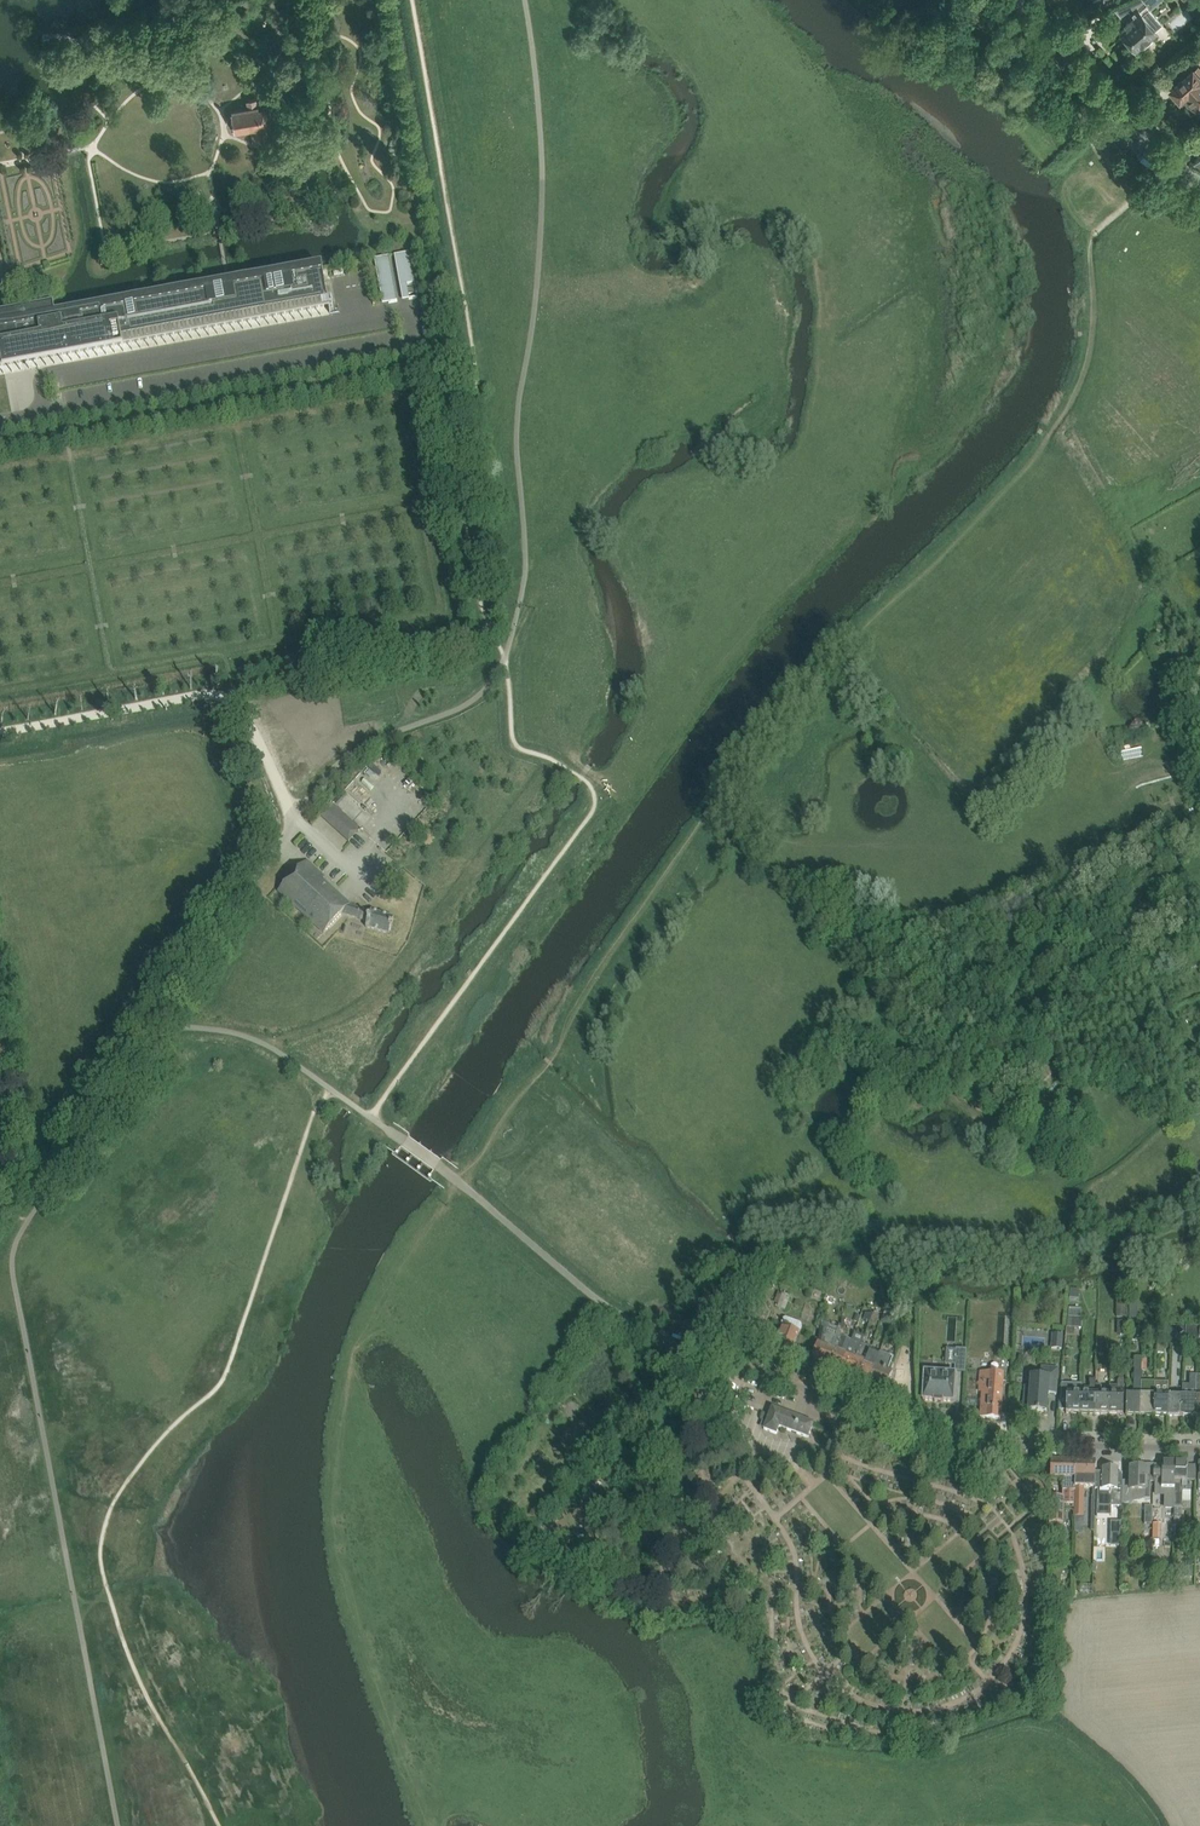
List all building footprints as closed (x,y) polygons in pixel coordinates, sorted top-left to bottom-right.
[(1162,26),(1149,9),(1160,0),(1135,0),(1115,10),(1128,24),(1120,32),(1126,39),(1128,38),(1136,46),(1141,41),(1145,45),(1153,38),(1151,36),(1162,26)] [(1103,9),(1085,16),(1088,22),(1106,15),(1103,9)] [(1199,64),(1172,88),(1173,89),(1173,92),(1176,95),(1179,95),(1180,97),(1185,93),(1189,98),(1186,100),(1190,105),(1194,101),(1199,109),(1199,65),(1199,64)] [(235,111),(238,133),(255,130),(257,141),(267,140),(266,136),(273,135),(271,124),(276,120),(275,112),(269,108),(260,110),(260,107),(235,111)] [(1089,138),(1094,133),(1090,128),(1085,133),(1089,138)] [(409,253),(401,255),(409,300),(418,298),(409,253)] [(398,302),(389,257),(381,259),(389,303),(398,302)] [(3,366),(1,355),(11,353),(17,352),(19,363),(37,359),(36,349),(60,345),(62,355),(329,306),(330,314),(331,314),(323,269),(231,286),(9,327),(0,328),(0,366),(3,366)] [(1145,737),(1123,738),(1124,750),(1146,749),(1145,737)] [(401,789),(409,781),(405,778),(397,786),(401,789)] [(321,816),(349,842),(361,829),(332,803),(321,816)] [(307,861),(278,892),(324,934),(342,914),(368,922),(366,928),(389,935),(394,919),(371,911),(371,912),(350,906),(350,905),(323,880),(325,878),(307,861)] [(1038,1075),(1013,1097),(1018,1103),(1042,1081),(1038,1075)] [(785,1310),(791,1296),(783,1293),(778,1307),(785,1310)] [(1116,1297),(1116,1317),(1126,1317),(1126,1297),(1116,1297)] [(870,1321),(871,1320),(874,1313),(866,1314),(864,1319),(870,1321)] [(876,1322),(879,1313),(874,1313),(871,1320),(876,1322)] [(891,1327),(896,1313),(891,1313),(887,1325),(891,1327)] [(791,1353),(802,1325),(801,1323),(786,1317),(783,1319),(776,1338),(780,1340),(777,1347),(791,1353)] [(1082,1328),(1082,1319),(1068,1318),(1067,1327),(1068,1327),(1067,1333),(1074,1334),(1075,1328),(1082,1328)] [(1127,1322),(1118,1322),(1118,1336),(1127,1336),(1127,1322)] [(1048,1335),(1048,1326),(1026,1325),(1026,1334),(1048,1335)] [(1199,1337),(1199,1325),(1186,1325),(1185,1337),(1199,1337)] [(831,1368),(843,1336),(842,1336),(841,1328),(839,1328),(836,1334),(821,1329),(818,1342),(811,1360),(831,1368)] [(852,1340),(840,1371),(850,1375),(862,1343),(865,1337),(855,1333),(852,1340)] [(1051,1349),(1061,1349),(1062,1334),(1052,1334),(1051,1349)] [(840,1371),(852,1340),(843,1336),(831,1368),(840,1371)] [(860,1379),(871,1349),(872,1347),(862,1343),(850,1375),(860,1379)] [(860,1379),(869,1383),(881,1352),(871,1349),(860,1379)] [(955,1372),(965,1372),(966,1350),(957,1350),(955,1372)] [(881,1352),(869,1383),(886,1389),(892,1372),(891,1371),(894,1365),(891,1364),(894,1358),(881,1352)] [(1140,1415),(1141,1382),(1142,1371),(1141,1371),(1142,1358),(1135,1358),(1133,1394),(1126,1394),(1126,1415),(1140,1415)] [(1056,1394),(1058,1368),(1041,1367),(1040,1376),(1030,1375),(1030,1387),(1025,1386),(1023,1409),(1028,1410),(1028,1411),(1029,1411),(1029,1413),(1037,1413),(1037,1412),(1047,1412),(1048,1394),(1056,1395),(1056,1394)] [(942,1402),(954,1402),(955,1374),(945,1374),(945,1371),(935,1371),(935,1373),(925,1373),(923,1400),(934,1401),(934,1402),(942,1403),(942,1402)] [(1000,1419),(1004,1373),(981,1371),(979,1392),(982,1392),(980,1418),(1000,1419)] [(1173,1396),(1174,1385),(1175,1385),(1176,1376),(1169,1375),(1169,1383),(1168,1416),(1182,1416),(1182,1396),(1173,1396)] [(1196,1417),(1196,1375),(1190,1375),(1190,1385),(1182,1385),(1182,1396),(1182,1416),(1196,1417)] [(1096,1385),(1096,1380),(1090,1380),(1090,1388),(1081,1388),(1080,1413),(1095,1414),(1096,1385)] [(1123,1415),(1124,1380),(1118,1380),(1118,1386),(1109,1386),(1109,1394),(1108,1414),(1123,1415)] [(1154,1416),(1155,1382),(1141,1382),(1140,1415),(1154,1416)] [(1168,1416),(1169,1383),(1155,1382),(1154,1416),(1168,1416)] [(1080,1413),(1081,1388),(1081,1384),(1062,1384),(1062,1391),(1060,1391),(1059,1412),(1066,1413),(1080,1413)] [(1108,1414),(1109,1394),(1101,1394),(1101,1385),(1096,1385),(1095,1414),(1108,1414)] [(743,1414),(746,1406),(735,1402),(732,1410),(743,1414)] [(814,1424),(772,1408),(764,1429),(778,1434),(781,1428),(808,1438),(814,1424)] [(1075,1485),(1076,1460),(1051,1459),(1050,1478),(1059,1478),(1059,1481),(1062,1481),(1062,1496),(1050,1496),(1049,1532),(1063,1532),(1063,1506),(1074,1506),(1075,1491),(1075,1485)] [(1095,1486),(1095,1472),(1096,1460),(1076,1460),(1075,1485),(1075,1491),(1074,1506),(1074,1517),(1084,1517),(1085,1485),(1095,1486)] [(1174,1507),(1175,1462),(1162,1462),(1162,1466),(1153,1465),(1153,1480),(1156,1480),(1155,1495),(1166,1495),(1165,1507),(1174,1507)] [(1191,1491),(1192,1481),(1195,1481),(1196,1466),(1187,1466),(1187,1463),(1175,1462),(1174,1507),(1182,1507),(1183,1491),(1191,1491)] [(1122,1483),(1122,1502),(1130,1502),(1130,1499),(1146,1499),(1146,1496),(1146,1491),(1150,1491),(1150,1480),(1153,1480),(1153,1466),(1147,1465),(1146,1469),(1130,1468),(1130,1483),(1122,1483)] [(1102,1472),(1095,1472),(1095,1486),(1095,1487),(1102,1487),(1102,1490),(1111,1490),(1111,1507),(1122,1507),(1122,1502),(1122,1488),(1117,1488),(1118,1468),(1103,1468),(1102,1472)] [(1023,1503),(1033,1498),(1029,1489),(1018,1494),(1023,1503)] [(1162,1507),(1153,1507),(1152,1524),(1152,1540),(1161,1540),(1162,1507)]
